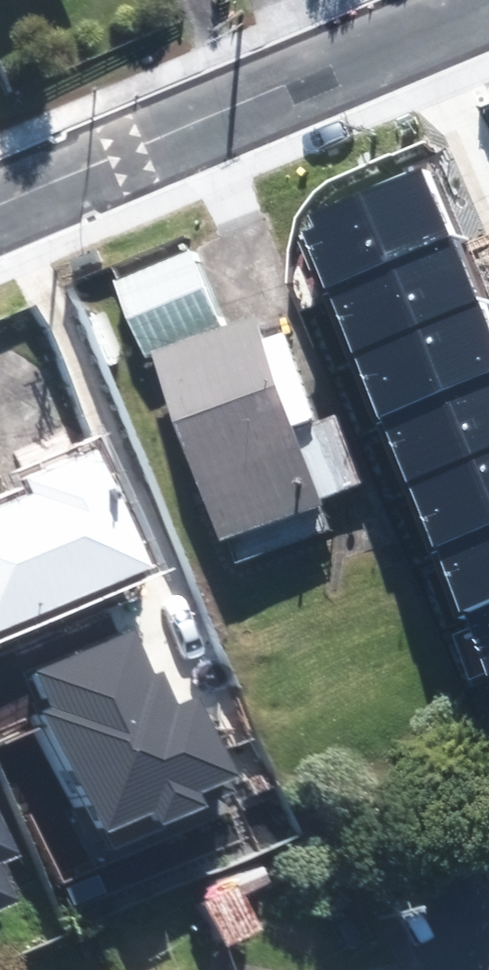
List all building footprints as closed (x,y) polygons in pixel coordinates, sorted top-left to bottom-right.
[(304,229),(327,286),(463,230),(435,162),(308,215),(315,226),(304,229)] [(355,354),(488,299),(488,292),(463,230),(327,286),(355,354)] [(127,277),(154,353),(173,347),(233,325),(206,249),(127,277)] [(383,420),(488,378),(488,299),(355,354),(383,420)] [(233,325),(173,347),(242,541),(380,492),(350,408),(336,413),(306,329),(281,337),(272,312),(233,325)] [(411,482),(488,451),(488,378),(383,420),(411,482)] [(0,501),(0,628),(148,564),(97,446),(19,480),(24,491),(0,501)] [(437,551),(488,531),(488,451),(411,482),(437,551)] [(464,619),(488,609),(488,531),(437,551),(464,619)] [(96,817),(230,770),(196,673),(172,682),(145,606),(35,644),(96,817)] [(464,619),(488,679),(488,609),(464,619)] [(17,855),(0,815),(0,862),(17,855)] [(11,901),(0,876),(0,905),(11,901)] [(236,880),(197,900),(222,949),(261,929),(236,880)]
